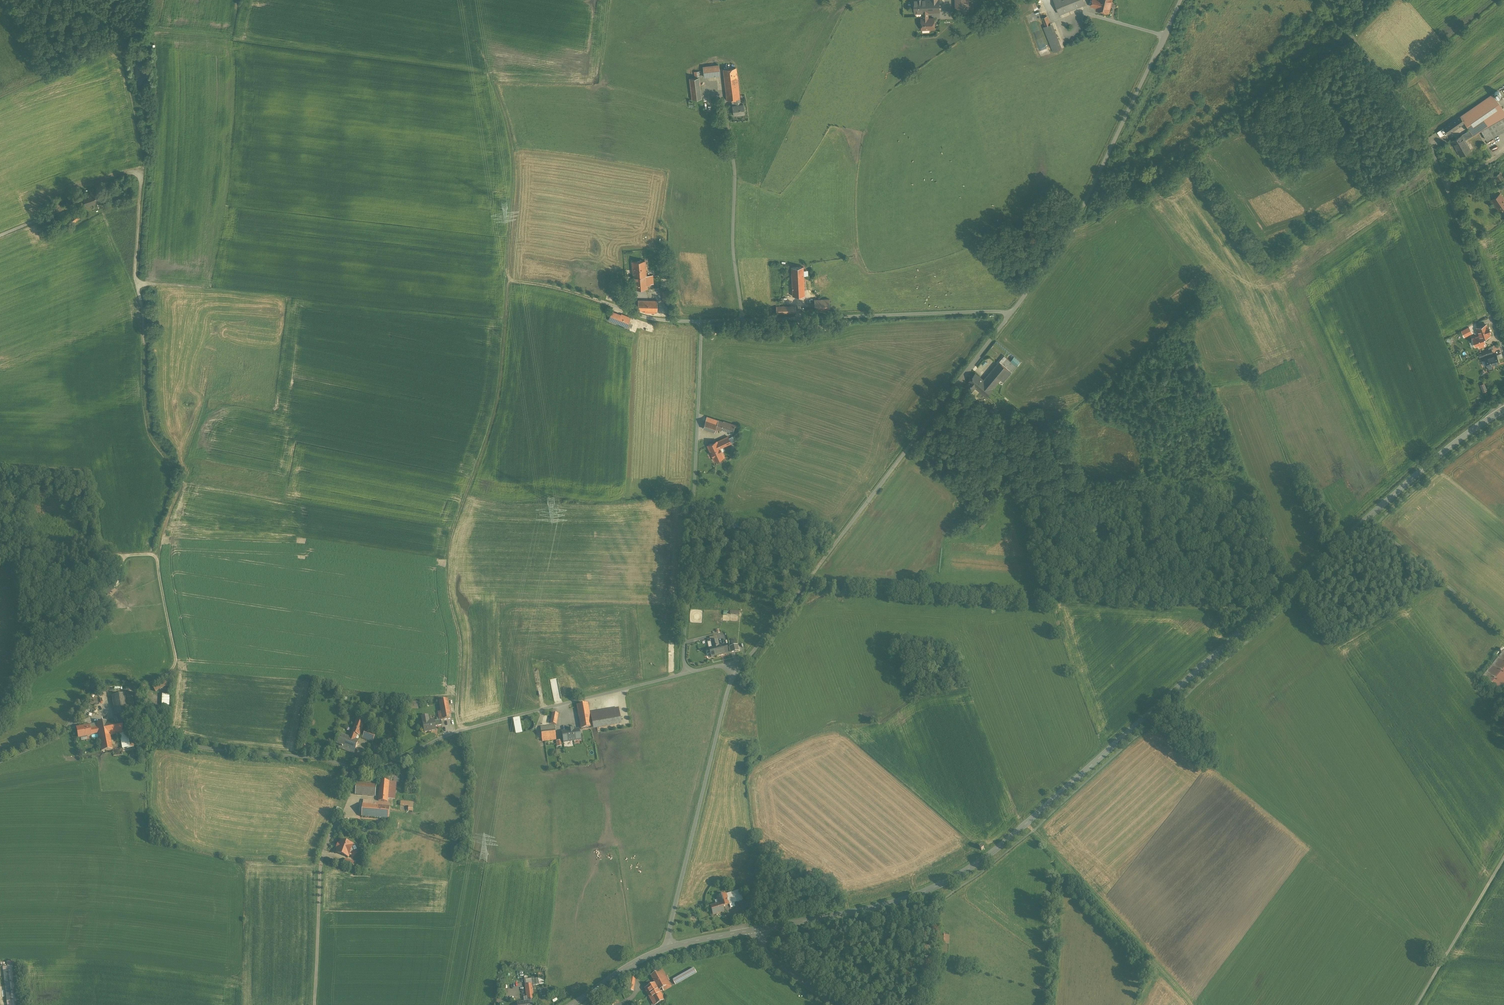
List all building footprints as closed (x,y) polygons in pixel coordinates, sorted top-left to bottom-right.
[(928,12),(940,12),(939,0),(914,0),(915,13),(924,12),(928,12)] [(956,11),(969,11),(968,0),(955,0),(956,11)] [(1060,14),(1085,4),(1084,0),(1054,0),(1060,14)] [(1091,6),(1097,7),(1097,9),(1102,11),(1103,12),(1106,13),(1108,12),(1111,0),(1092,0),(1091,6)] [(928,18),(928,12),(924,12),(924,15),(923,16),(923,18),(921,18),(922,29),(922,28),(925,28),(925,29),(935,29),(934,18),(928,18)] [(1045,26),(1044,27),(1053,52),(1060,49),(1047,16),(1042,18),(1045,26)] [(718,65),(703,67),(704,77),(720,75),(718,65)] [(734,99),(739,99),(736,68),(728,69),(723,69),(727,100),(734,99)] [(695,78),(689,78),(692,99),(702,98),(698,71),(694,72),(695,78)] [(1443,128),(1447,133),(1448,134),(1464,122),(1473,135),(1481,130),(1487,140),(1503,130),(1503,110),(1492,94),(1460,116),(1443,128)] [(740,105),(739,99),(734,99),(735,105),(732,106),(733,114),(744,113),(743,104),(740,105)] [(1447,133),(1443,128),(1437,132),(1440,137),(1444,133),(1445,135),(1447,133)] [(1462,135),(1452,141),(1460,156),(1471,150),(1462,135)] [(1503,178),(1500,172),(1494,176),(1498,182),(1503,178)] [(98,191),(82,196),(85,206),(102,201),(98,191)] [(1491,200),(1499,210),(1503,207),(1503,199),(1500,193),(1491,200)] [(645,261),(632,261),(635,291),(647,290),(645,261)] [(803,267),(791,267),(792,296),(804,295),(803,267)] [(829,299),(814,299),(815,309),(815,312),(830,311),(829,299)] [(657,301),(638,300),(638,310),(657,310),(657,301)] [(631,318),(612,310),(608,319),(627,327),(631,318)] [(1486,325),(1477,328),(1480,336),(1472,338),(1475,346),(1485,343),(1483,338),(1490,335),(1488,332),(1490,331),(1488,327),(1487,328),(1486,325)] [(787,326),(778,326),(778,334),(787,334),(787,326)] [(1469,327),(1462,331),(1465,336),(1472,332),(1469,327)] [(1485,360),(1482,361),(1483,366),(1487,365),(1487,366),(1499,362),(1496,355),(1485,359),(1485,360)] [(1002,358),(999,361),(1012,372),(1017,366),(1007,357),(1006,357),(1005,357),(1006,358),(1004,360),(1002,358)] [(999,361),(983,380),(994,389),(996,387),(998,388),(1012,372),(999,361)] [(976,388),(983,380),(976,373),(965,386),(971,392),(975,387),(976,388)] [(994,389),(983,380),(976,388),(979,391),(995,404),(1002,396),(994,389)] [(976,388),(975,387),(971,392),(969,394),(975,400),(978,397),(975,395),(979,391),(976,388)] [(707,417),(703,428),(714,432),(716,428),(721,430),(722,429),(732,432),(735,425),(724,421),(723,422),(707,417)] [(728,436),(708,445),(715,461),(724,457),(720,448),(731,443),(728,436)] [(986,514),(978,524),(982,527),(990,517),(986,514)] [(109,584),(104,591),(108,594),(113,587),(109,584)] [(711,657),(728,653),(726,645),(719,646),(717,640),(710,641),(708,642),(711,657)] [(1483,677),(1501,691),(1503,687),(1503,651),(1483,677)] [(553,679),(554,701),(561,700),(559,678),(553,679)] [(165,680),(152,685),(155,691),(167,686),(165,680)] [(132,693),(126,694),(128,712),(135,711),(132,693)] [(126,694),(113,696),(116,716),(129,714),(128,712),(126,694)] [(451,719),(448,699),(439,701),(441,712),(438,712),(439,720),(439,721),(441,720),(451,719)] [(592,727),(588,703),(577,705),(581,729),(592,727)] [(618,708),(591,713),(593,730),(621,725),(618,708)] [(558,714),(552,713),(550,724),(556,725),(558,714)] [(428,716),(422,717),(423,723),(424,733),(436,730),(435,726),(434,721),(429,722),(428,716)] [(519,718),(513,719),(516,734),(522,733),(520,720),(519,718)] [(96,723),(97,728),(98,733),(101,751),(112,749),(110,736),(115,735),(123,733),(121,719),(96,723)] [(352,733),(350,738),(355,739),(357,735),(359,736),(364,722),(357,720),(352,733)] [(522,727),(523,729),(524,730),(525,731),(526,731),(528,732),(529,731),(531,731),(532,730),(533,729),(533,728),(534,726),(534,725),(534,724),(533,722),(532,721),(531,720),(530,720),(528,720),(527,720),(525,720),(524,721),(523,722),(522,723),(522,725),(522,726),(522,727)] [(98,733),(97,728),(90,729),(89,726),(76,729),(78,738),(78,737),(86,736),(91,736),(91,734),(98,733)] [(555,727),(541,729),(541,730),(542,741),(545,741),(556,739),(555,727)] [(562,732),(564,742),(580,740),(579,729),(574,730),(573,729),(567,730),(567,731),(562,732)] [(366,730),(363,738),(373,742),(376,733),(366,730)] [(123,733),(115,735),(116,737),(121,736),(123,749),(134,747),(131,732),(123,733)] [(339,734),(335,745),(346,749),(346,751),(349,752),(350,750),(354,752),(358,741),(355,739),(350,738),(339,734)] [(133,764),(135,764),(136,764),(138,763),(139,762),(140,761),(141,759),(141,758),(140,756),(140,755),(139,754),(137,753),(136,752),(134,752),(133,753),(131,754),(130,755),(129,756),(129,758),(129,759),(130,761),(130,762),(132,763),(133,764)] [(384,781),(380,780),(378,801),(387,802),(388,798),(389,781),(397,782),(399,782),(400,776),(385,775),(384,781)] [(397,782),(389,781),(388,798),(395,799),(397,782)] [(376,785),(356,783),(355,794),(375,796),(376,785)] [(390,807),(363,805),(362,816),(389,818),(389,811),(390,807)] [(353,845),(341,841),(336,852),(348,857),(350,852),(353,851),(352,848),(353,845)] [(354,862),(346,859),(344,865),(352,868),(354,862)] [(740,890),(733,892),(736,902),(743,900),(740,890)] [(733,892),(725,895),(726,898),(728,905),(736,902),(733,892)] [(719,903),(710,906),(713,915),(724,912),(722,907),(728,905),(726,898),(725,895),(717,897),(719,903)] [(3,967),(7,1004),(18,1004),(14,966),(3,967)] [(693,968),(672,980),(675,985),(696,973),(693,968)] [(662,969),(651,975),(655,983),(659,990),(662,988),(662,989),(663,988),(664,990),(666,990),(671,986),(662,969)] [(636,977),(628,975),(626,990),(633,991),(636,977)] [(526,983),(528,995),(522,996),(523,999),(517,999),(518,1004),(532,1004),(530,998),(534,997),(532,982),(526,983)] [(655,983),(644,989),(653,1004),(655,1004),(665,1000),(659,990),(655,983)]
